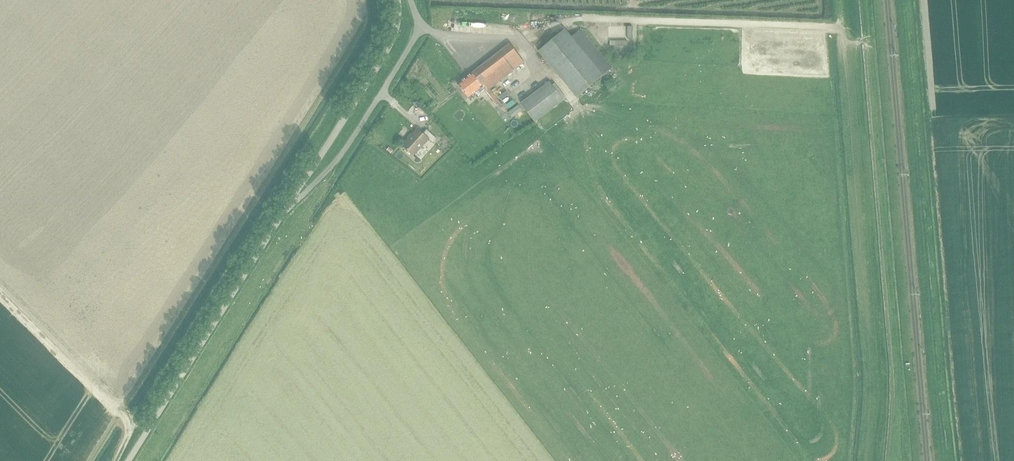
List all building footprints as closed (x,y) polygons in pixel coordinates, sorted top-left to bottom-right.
[(617,37),(626,37),(626,24),(609,24),(609,34),(617,34),(617,37)] [(580,29),(570,37),(564,29),(537,51),(576,97),(612,67),(580,29)] [(489,88),(523,62),(509,44),(457,84),(468,98),(478,90),(480,93),(484,89),(497,105),(500,102),(489,88)] [(534,123),(563,101),(549,82),(520,103),(534,123)] [(512,118),(521,110),(517,105),(507,112),(512,118)] [(422,133),(417,128),(402,145),(413,155),(428,139),(433,143),(437,138),(426,129),(422,133)]
